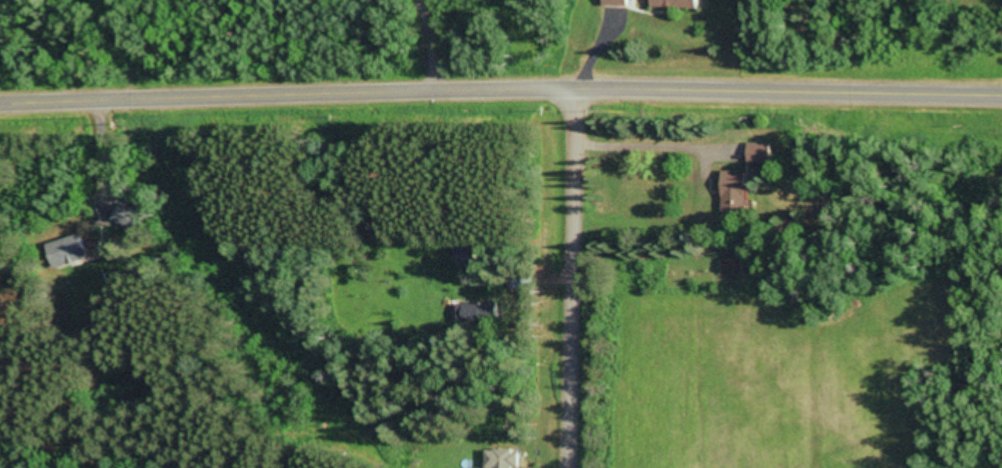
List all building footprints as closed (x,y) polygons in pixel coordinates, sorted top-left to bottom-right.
[(629,0),(602,0),(602,8),(629,8),(629,0)] [(650,9),(697,9),(697,0),(650,0),(650,9)] [(768,166),(768,145),(746,145),(746,166),(768,166)] [(772,166),(804,166),(804,146),(772,146),(772,166)] [(744,173),(720,173),(720,215),(744,215),(744,173)] [(110,223),(135,232),(141,214),(116,205),(110,223)] [(47,246),(53,271),(87,262),(81,237),(47,246)] [(475,269),(475,249),(454,249),(454,269),(475,269)] [(533,292),(533,270),(508,270),(508,292),(533,292)] [(497,324),(497,305),(458,305),(458,324),(497,324)] [(518,452),(484,452),(484,467),(518,467),(518,452)]
